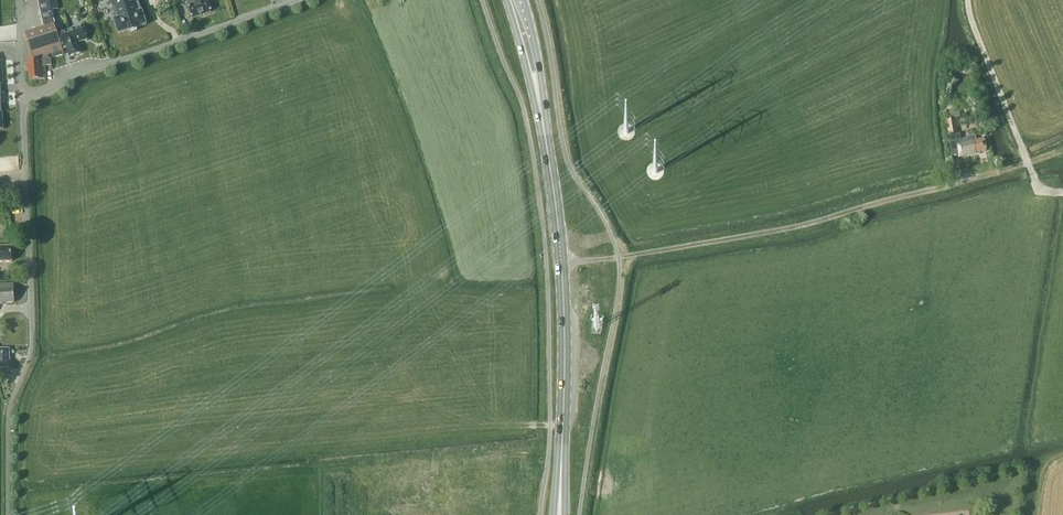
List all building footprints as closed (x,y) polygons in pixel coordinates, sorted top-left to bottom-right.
[(110,4),(112,4),(117,19),(114,20),(118,34),(129,30),(130,31),(135,29),(135,28),(146,25),(142,11),(141,11),(137,0),(109,0),(110,4)] [(174,5),(186,1),(192,18),(211,12),(207,0),(173,0),(174,5)] [(34,60),(52,54),(53,59),(62,56),(63,53),(62,48),(66,47),(69,57),(81,53),(78,43),(87,40),(83,25),(57,33),(54,24),(25,34),(34,60)] [(51,66),(51,59),(27,61),(29,80),(46,79),(44,66),(51,66)] [(985,146),(984,140),(984,138),(977,140),(976,136),(963,139),(961,139),(960,134),(958,134),(955,118),(949,119),(945,120),(948,136),(949,136),(950,142),(953,141),(956,140),(957,146),(959,157),(976,154),(976,153),(986,151),(985,146)] [(12,261),(11,247),(0,248),(0,262),(12,261)] [(14,302),(13,284),(0,285),(0,303),(14,302)] [(9,368),(9,349),(0,349),(0,368),(9,368)]
